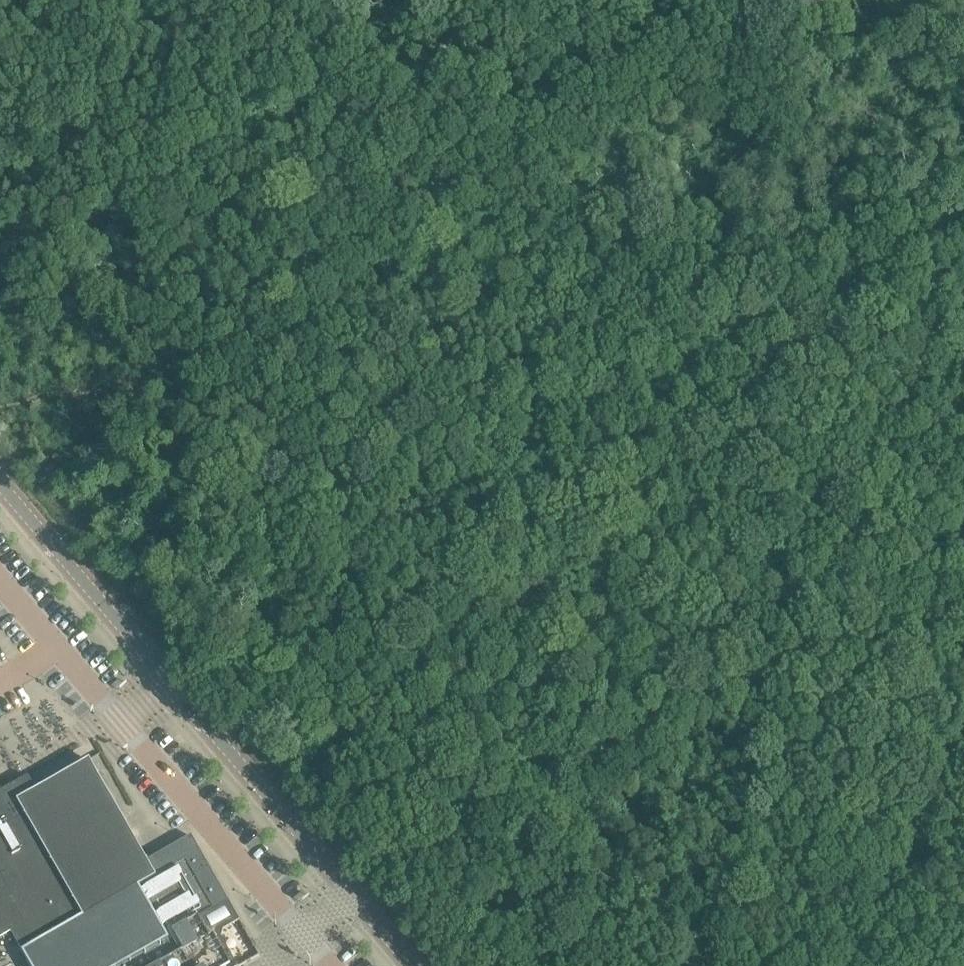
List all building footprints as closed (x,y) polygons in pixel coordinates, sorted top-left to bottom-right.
[(10,932),(29,965),(158,965),(176,956),(163,933),(156,937),(150,927),(158,922),(154,916),(175,905),(158,875),(185,860),(186,861),(200,853),(190,836),(172,846),(162,852),(146,861),(89,761),(88,760),(35,791),(27,777),(1,792),(0,791),(0,938),(10,932)] [(200,853),(186,861),(185,860),(158,875),(175,905),(154,916),(158,922),(150,927),(156,937),(163,933),(176,956),(158,965),(241,965),(258,956),(200,853)]
